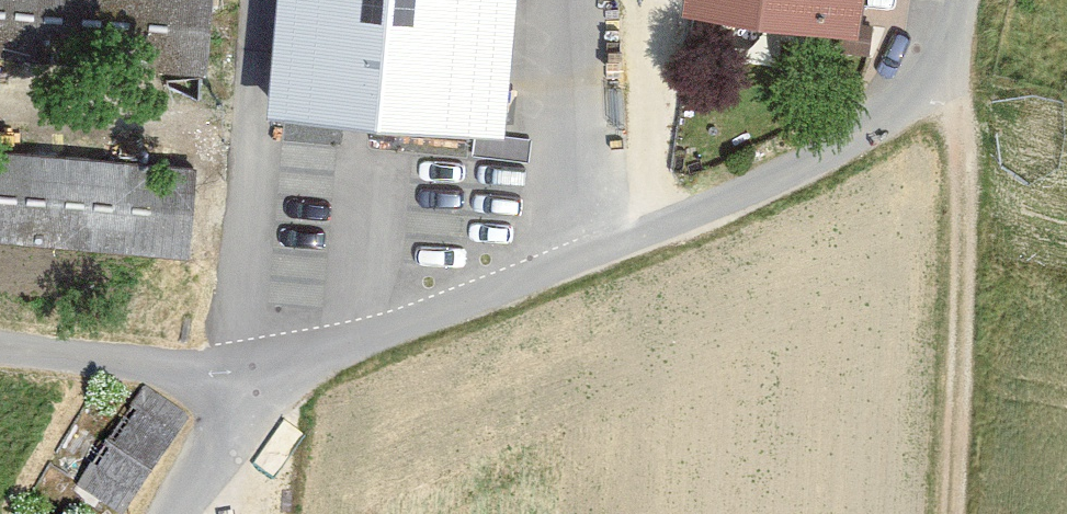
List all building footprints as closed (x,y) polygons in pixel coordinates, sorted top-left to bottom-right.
[(212,81),(218,0),(0,0),(0,65),(212,81)] [(264,105),(507,129),(520,0),(274,0),(264,105)] [(866,19),(868,0),(712,0),(866,19)] [(0,153),(0,245),(192,261),(200,171),(0,153)] [(66,497),(94,513),(126,513),(189,412),(138,381),(66,497)]
